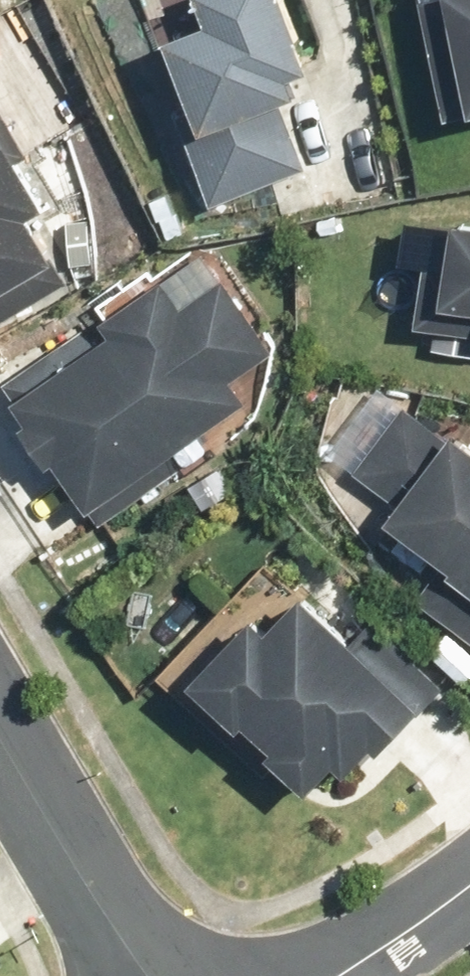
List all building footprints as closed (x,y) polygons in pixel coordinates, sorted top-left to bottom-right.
[(206,24),(164,39),(189,106),(177,110),(211,205),(308,170),(298,143),(305,140),(291,101),(299,98),(292,80),(310,74),(299,42),(301,42),(286,0),(198,0),(206,24)] [(444,116),(469,111),(469,0),(422,0),(444,116)] [(69,283),(28,213),(45,203),(21,160),(27,157),(0,110),(0,322),(69,283)] [(456,219),(449,263),(429,260),(418,327),(469,335),(469,221),(456,219)] [(86,332),(5,387),(28,422),(22,426),(48,465),(55,461),(90,512),(249,404),(232,380),(272,353),(223,281),(183,308),(164,280),(103,321),(111,333),(94,344),(86,332)] [(388,518),(442,560),(411,598),(469,645),(469,440),(458,431),(451,440),(407,404),(355,469),(399,504),(388,518)] [(254,615),(193,677),(307,789),(334,761),(347,774),(375,745),(382,751),(446,685),(377,618),(355,640),(305,592),(268,630),(254,615)]
